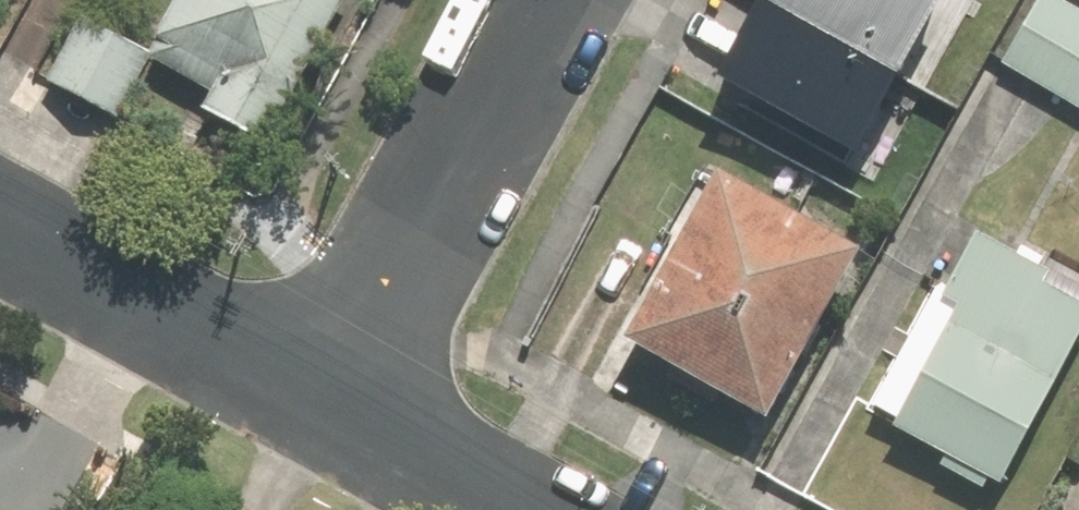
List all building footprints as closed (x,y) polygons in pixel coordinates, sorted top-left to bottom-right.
[(261,144),(341,0),(186,0),(149,66),(209,99),(202,112),(261,144)] [(945,0),(765,0),(720,80),(857,157),(945,0)] [(1001,67),(1078,110),(1078,20),(1043,0),(1039,0),(1001,67)] [(150,55),(85,18),(50,79),(116,115),(150,55)] [(762,429),(856,262),(716,184),(622,352),(669,378),(665,387),(714,414),(719,405),(762,429)] [(976,245),(946,301),(935,296),(873,411),(900,425),(896,431),(949,459),(942,472),(980,494),(987,479),(1001,488),(1078,343),(1078,293),(1052,279),(1049,284),(976,245)]
